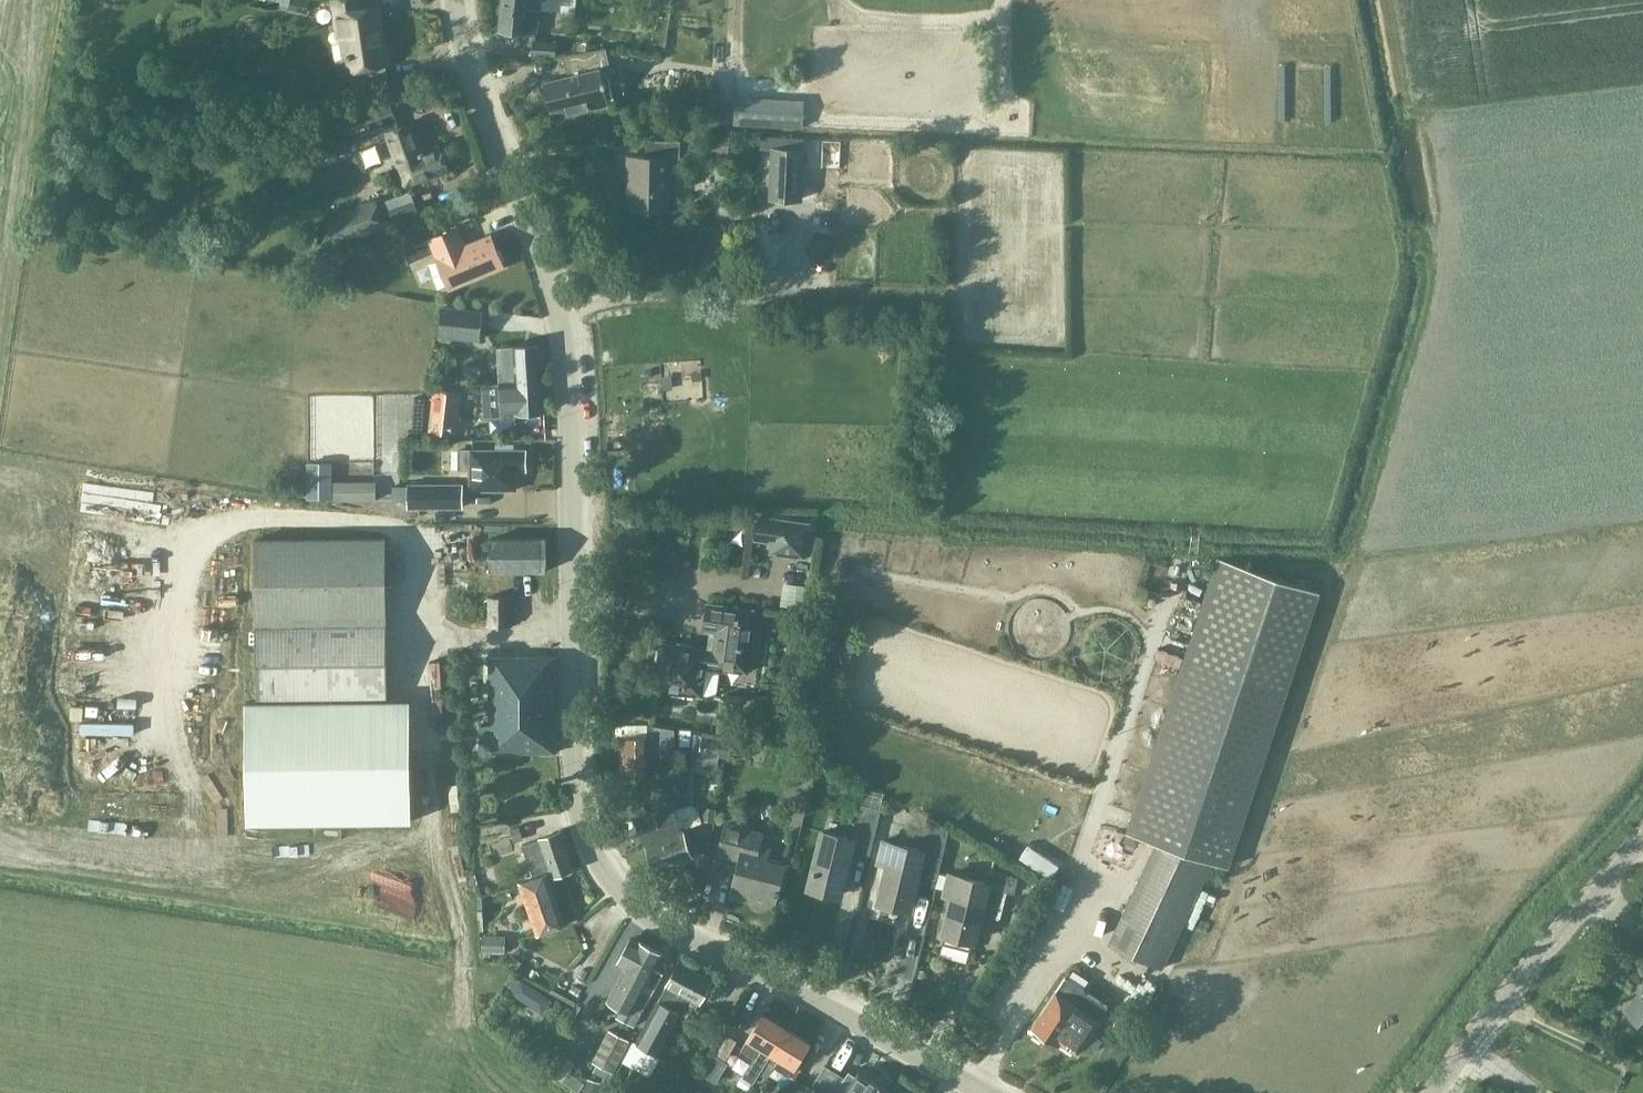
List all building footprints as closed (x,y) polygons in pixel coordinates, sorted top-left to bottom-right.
[(288,9),(307,13),(309,0),(290,0),(288,9)] [(348,64),(349,69),(382,64),(374,8),(362,10),(360,0),(347,0),(331,2),(335,28),(342,27),(348,64)] [(538,10),(559,12),(560,0),(503,0),(500,34),(529,37),(529,32),(536,33),(538,10)] [(582,0),(567,0),(567,7),(581,8),(582,0)] [(557,48),(535,45),(533,58),(555,61),(557,48)] [(610,69),(605,47),(563,56),(569,79),(547,85),(553,112),(564,109),(566,116),(608,105),(602,79),(612,77),(610,69)] [(329,71),(331,59),(310,55),(308,67),(329,71)] [(411,125),(400,129),(396,121),(398,120),(390,99),(348,115),(356,136),(385,125),(388,133),(387,133),(406,185),(449,169),(440,147),(422,154),(411,125)] [(761,137),(760,148),(771,149),(769,200),(802,201),(805,148),(803,148),(804,140),(761,137)] [(668,162),(679,162),(679,144),(646,144),(646,161),(629,161),(630,214),(668,213),(668,162)] [(376,199),(325,217),(334,244),(385,226),(376,199)] [(414,240),(402,245),(409,261),(433,251),(436,259),(449,288),(500,265),(488,236),(467,246),(458,225),(427,237),(427,238),(415,243),(414,240)] [(482,311),(442,307),(439,336),(479,340),(482,311)] [(911,346),(912,334),(890,333),(890,345),(911,346)] [(498,349),(500,381),(542,378),(540,346),(511,348),(511,349),(498,349)] [(544,413),(542,378),(500,381),(500,384),(487,385),(488,413),(501,412),(501,414),(515,414),(515,415),(544,413)] [(434,389),(429,431),(455,434),(460,392),(434,389)] [(470,449),(458,449),(458,470),(470,470),(470,489),(515,488),(515,469),(525,468),(525,449),(470,449)] [(331,462),(308,462),(308,497),(331,498),(331,462)] [(376,500),(376,481),(333,481),(333,500),(376,500)] [(462,506),(461,484),(408,484),(408,486),(409,500),(409,507),(462,506)] [(408,486),(394,486),(395,500),(409,500),(408,486)] [(808,524),(758,517),(755,539),(772,541),(771,552),(803,557),(808,524)] [(492,571),(545,571),(545,537),(491,538),(492,571)] [(387,697),(386,624),(385,538),(253,540),(256,699),(387,697)] [(1218,557),(1184,660),(1128,833),(1175,849),(1125,953),(1160,969),(1212,864),(1229,869),(1287,692),(1320,590),(1218,557)] [(513,596),(487,596),(487,598),(487,625),(487,626),(513,626),(513,596)] [(681,650),(664,648),(658,695),(702,700),(706,670),(748,675),(755,613),(704,607),(701,634),(712,635),(710,654),(693,652),(693,649),(681,648),(681,650)] [(494,750),(558,749),(556,654),(511,653),(511,656),(493,656),(494,750)] [(409,699),(245,701),(247,824),(411,822),(409,699)] [(674,728),(647,724),(647,736),(623,737),(623,778),(651,777),(650,752),(675,751),(674,728)] [(691,731),(680,730),(679,739),(681,740),(680,744),(689,745),(691,731)] [(721,738),(700,736),(698,754),(719,756),(721,738)] [(646,812),(634,817),(644,844),(682,830),(702,822),(698,812),(695,808),(691,806),(686,807),(674,811),(671,803),(669,798),(654,798),(642,802),(646,812)] [(860,806),(855,823),(851,840),(823,833),(809,891),(839,898),(849,856),(868,861),(881,811),(860,806)] [(889,867),(879,905),(909,913),(916,885),(917,883),(924,884),(923,886),(936,890),(940,873),(943,863),(949,838),(951,831),(930,818),(926,832),(921,853),(885,844),(880,865),(889,867)] [(772,908),(781,870),(764,866),(767,851),(757,849),(760,836),(725,828),(718,856),(736,861),(727,897),(772,908)] [(682,830),(644,844),(654,872),(656,871),(657,875),(662,876),(671,873),(673,869),(672,866),(693,858),(682,830)] [(561,831),(542,839),(521,846),(533,878),(553,870),(555,874),(574,866),(561,831)] [(940,873),(936,890),(947,892),(945,897),(949,898),(941,933),(944,934),(942,944),(946,945),(970,950),(972,941),(974,941),(980,917),(981,912),(987,913),(987,916),(1001,919),(1007,891),(1014,893),(1016,884),(1018,878),(989,872),(988,877),(987,882),(950,873),(950,876),(940,873)] [(546,876),(534,880),(520,885),(538,933),(565,922),(546,876)] [(483,938),(482,951),(505,951),(505,938),(483,938)] [(623,968),(621,971),(644,984),(646,981),(654,985),(660,975),(652,971),(661,955),(637,942),(636,944),(628,940),(615,963),(623,968)] [(695,1008),(699,1002),(712,978),(680,962),(638,1042),(633,1040),(621,1062),(650,1076),(660,1054),(679,1020),(685,1023),(693,1007),(695,1008)] [(638,995),(644,984),(621,971),(605,1000),(619,1009),(614,1018),(631,1028),(646,999),(638,995)] [(515,977),(509,986),(513,988),(510,992),(520,998),(526,997),(533,986),(520,977),(519,979),(515,977)] [(1093,1058),(1101,1045),(1092,1039),(1108,1015),(1064,985),(1034,1029),(1078,1059),(1084,1051),(1093,1058)] [(1625,1011),(1642,1027),(1642,990),(1625,1011)] [(747,1039),(741,1049),(755,1058),(743,1076),(753,1082),(758,1074),(757,1073),(770,1053),(784,1030),(762,1016),(747,1039)] [(608,1080),(612,1073),(613,1073),(629,1041),(608,1030),(591,1062),(596,1064),(592,1071),(608,1080)] [(770,1053),(757,1073),(758,1074),(767,1079),(775,1066),(788,1074),(792,1067),(807,1044),(784,1030),(770,1053)] [(737,1040),(727,1034),(715,1055),(725,1060),(737,1040)] [(715,1055),(705,1072),(718,1080),(728,1062),(725,1060),(715,1055)] [(837,1074),(824,1066),(809,1090),(816,1092),(826,1092),(837,1074)] [(884,1088),(881,1086),(881,1083),(874,1078),(871,1080),(860,1073),(856,1079),(850,1075),(851,1073),(848,1071),(834,1092),(881,1092),(884,1088)] [(587,1078),(582,1092),(597,1092),(601,1082),(587,1078)]
